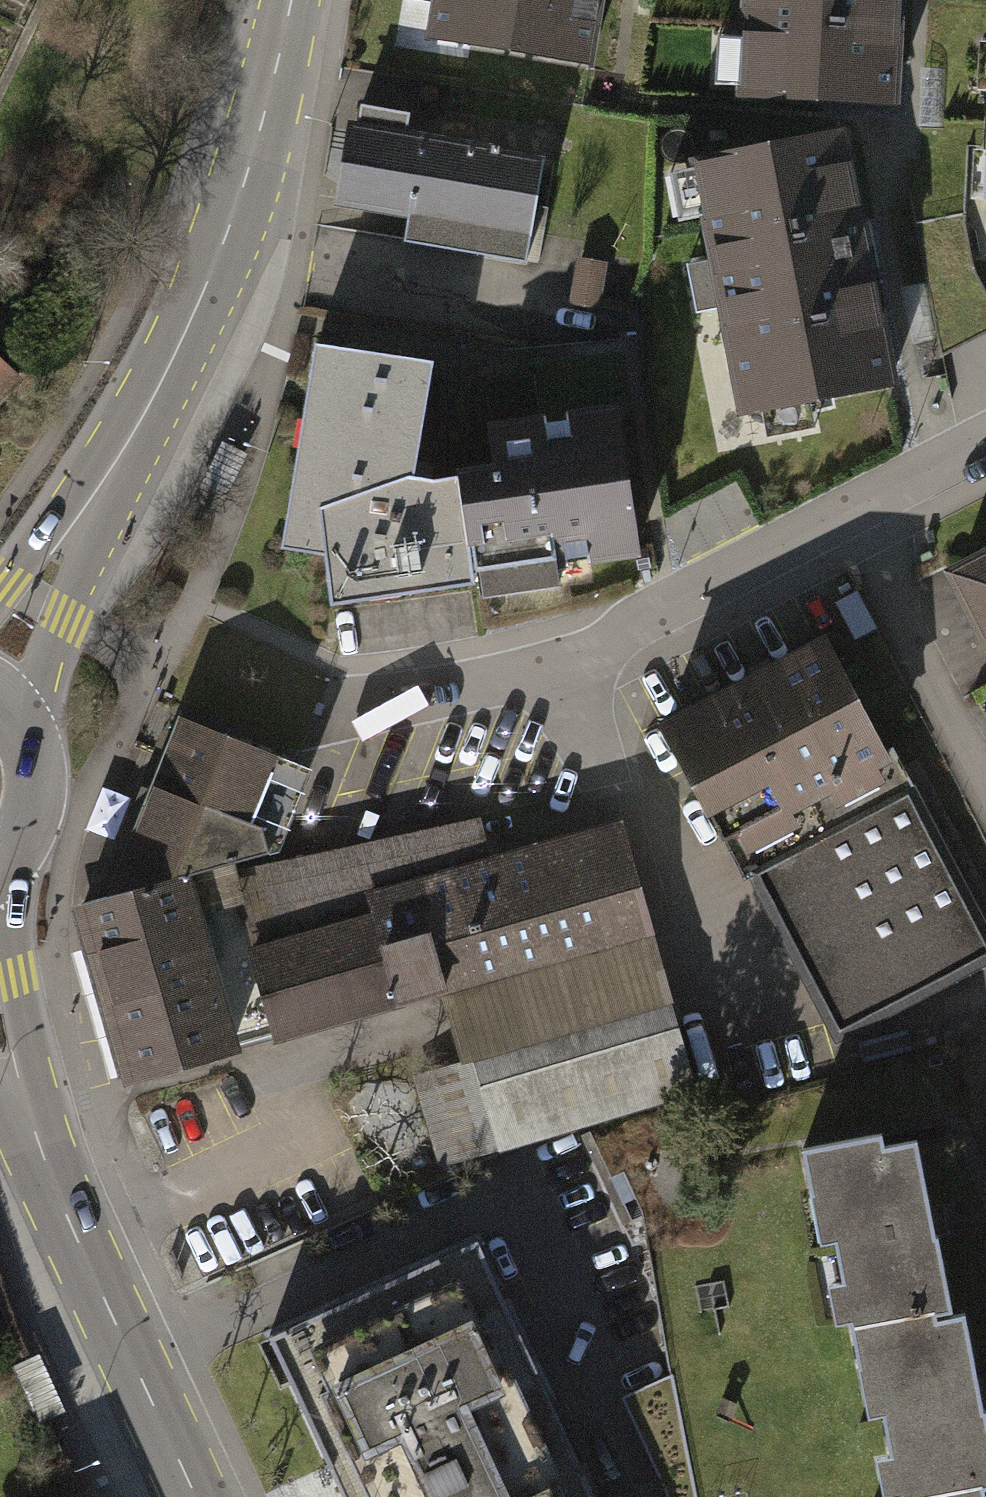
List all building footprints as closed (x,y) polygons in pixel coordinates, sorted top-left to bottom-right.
[(411,10),(436,13),(430,53),(593,77),(605,0),(413,0),(411,10)] [(747,97),(893,104),(897,0),(751,0),(747,97)] [(534,155),(344,124),(330,207),(401,219),(397,242),(516,261),(534,155)] [(889,385),(842,132),(695,160),(742,412),(889,385)] [(604,268),(579,265),(573,307),(598,310),(604,268)] [(431,479),(400,473),(421,359),(317,341),(283,543),(325,552),(331,602),(474,583),(473,571),(460,477),(431,479)] [(10,379),(0,370),(0,390),(10,379)] [(637,547),(618,413),(519,427),(512,381),(484,385),(496,472),(460,477),(473,571),(637,547)] [(946,556),(985,630),(985,535),(946,556)] [(828,633),(665,711),(816,1023),(979,945),(828,633)] [(110,898),(207,871),(277,850),(281,835),(245,821),(273,757),(181,720),(110,898)] [(478,823),(237,879),(274,1037),(440,990),(650,930),(618,822),(488,858),(478,823)] [(223,1022),(247,1015),(207,871),(110,898),(87,904),(135,1075),(230,1049),(223,1022)] [(440,990),(461,1064),(476,1060),(479,1069),(528,1055),(532,1068),(679,1025),(650,930),(440,990)] [(461,1064),(419,1077),(444,1158),(696,1084),(679,1025),(532,1068),(528,1055),(479,1069),(476,1060),(461,1064)] [(804,1144),(823,1240),(834,1237),(843,1278),(829,1281),(837,1320),(851,1318),(870,1413),(882,1411),(890,1451),(878,1454),(886,1495),(901,1492),(902,1496),(985,1496),(985,1417),(982,1395),(964,1307),(938,1312),(937,1306),(953,1303),(936,1223),(918,1134),(887,1140),(884,1128),(804,1144)] [(269,1333),(344,1496),(596,1496),(477,1237),(269,1333)]
